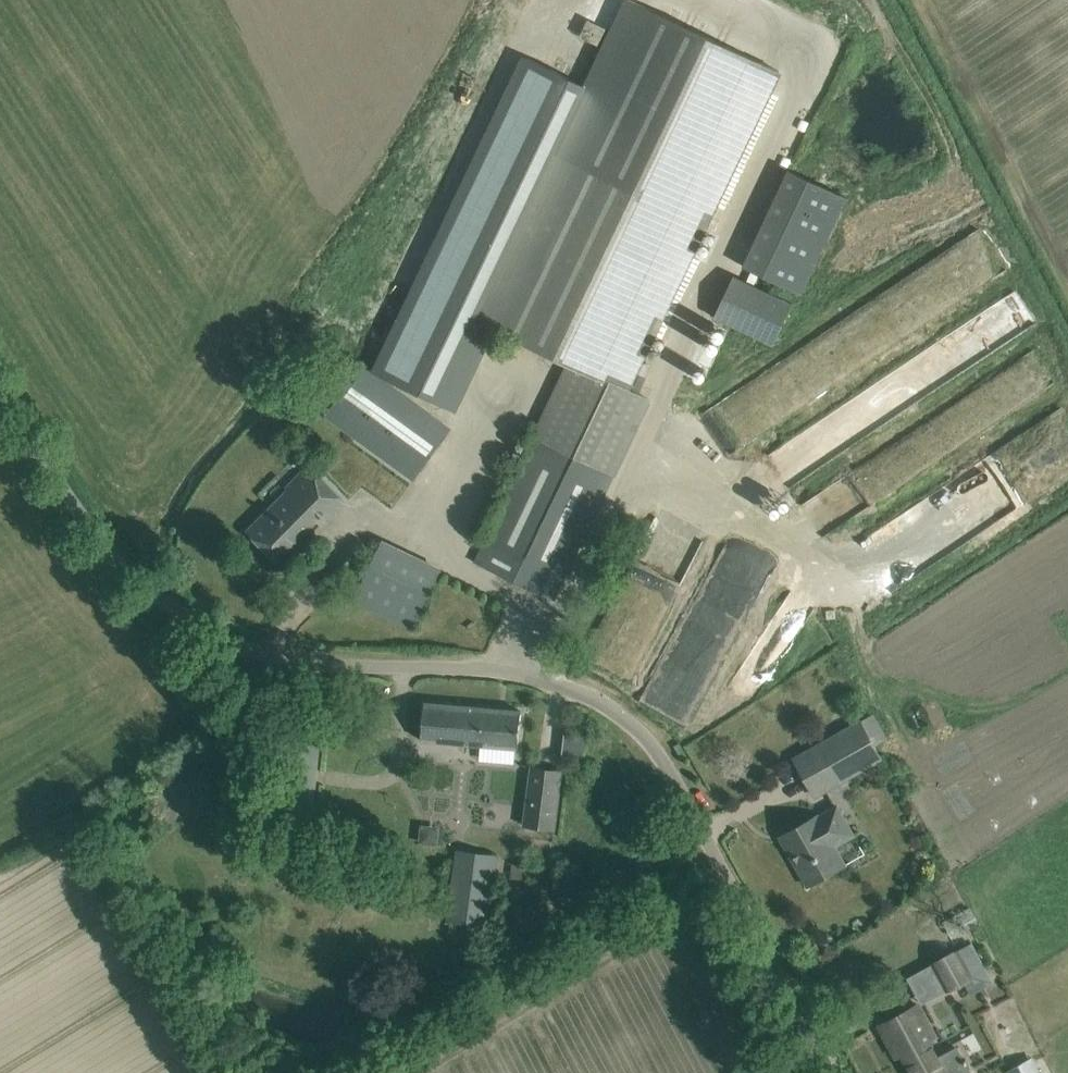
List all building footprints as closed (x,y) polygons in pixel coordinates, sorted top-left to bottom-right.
[(476,317),(496,326),(570,361),(474,562),(554,600),(650,400),(627,389),(780,68),(637,0),(628,0),(589,82),(558,146),(483,303),(476,317)] [(530,54),(380,368),(457,405),(496,326),(476,317),(483,303),(558,146),(589,82),(530,54)] [(801,292),(847,196),(788,168),(742,264),(801,292)] [(984,276),(1005,267),(989,228),(968,237),(984,276)] [(738,273),(717,317),(777,346),(798,302),(738,273)] [(326,414),(353,433),(416,477),(450,429),(409,400),(413,395),(404,388),(400,393),(361,366),(326,414)] [(321,477),(340,496),(354,483),(392,511),(416,477),(353,433),(332,466),(321,477)] [(274,507),(272,505),(247,531),(277,560),(340,496),(321,477),(310,468),(309,469),(314,473),(294,495),(274,507)] [(440,570),(381,542),(353,601),(412,629),(440,570)] [(521,711),(424,703),(421,740),(518,749),(521,711)] [(882,759),(860,721),(794,759),(815,796),(882,759)] [(527,826),(557,829),(562,770),(532,767),(527,826)] [(818,816),(817,815),(779,837),(807,886),(845,865),(835,846),(854,835),(837,805),(818,816)] [(487,925),(497,854),(456,848),(446,920),(487,925)] [(934,966),(948,994),(975,980),(961,952),(934,966)] [(968,1071),(956,1048),(938,1058),(928,1039),(935,1036),(918,1004),(879,1025),(896,1057),(902,1053),(913,1072),(964,1072),(968,1071)] [(1033,1058),(1006,1072),(1007,1072),(1041,1072),(1033,1058)]
